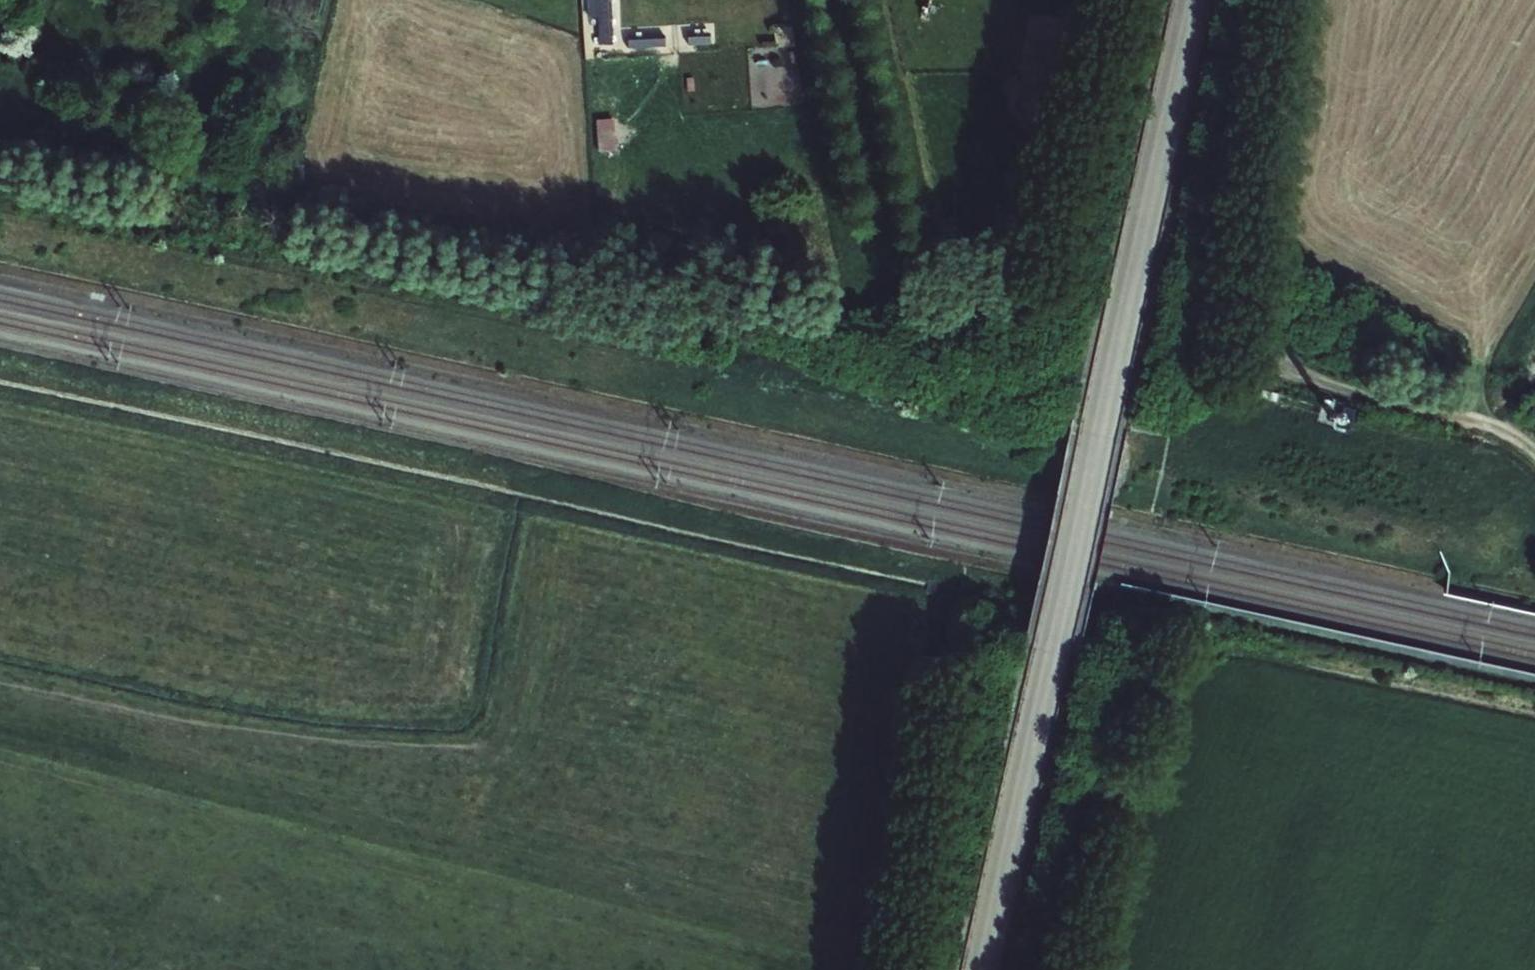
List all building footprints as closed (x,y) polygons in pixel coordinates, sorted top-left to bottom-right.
[(599,45),(614,45),(612,0),(597,0),(599,45)] [(793,26),(773,28),(775,48),(795,46),(793,26)] [(614,120),(596,121),(597,153),(615,152),(614,120)]
